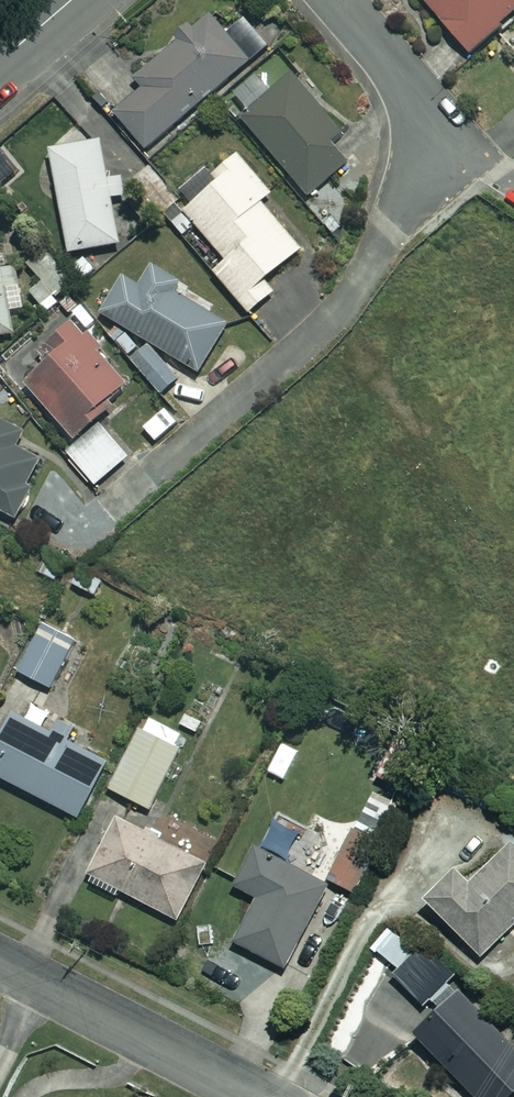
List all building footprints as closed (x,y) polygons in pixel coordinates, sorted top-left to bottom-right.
[(470,52),(513,13),(513,0),(424,0),(470,52)] [(251,61),(211,15),(135,79),(142,87),(115,111),(148,150),(251,61)] [(345,132),(296,74),(244,118),(310,196),(348,164),(332,144),(345,132)] [(121,244),(102,141),(51,150),(70,253),(121,244)] [(272,194),(238,154),(213,176),(207,170),(181,192),(192,206),(172,223),(184,237),(197,226),(227,261),(215,272),(250,313),(275,291),(265,280),(302,248),(262,202),(272,194)] [(0,254),(0,336),(14,333),(0,254)] [(231,324),(144,271),(134,286),(125,281),(105,314),(201,373),(231,324)] [(73,439),(132,384),(70,318),(36,350),(48,363),(23,386),(73,439)] [(179,379),(151,346),(131,362),(158,396),(179,379)] [(0,421),(0,511),(14,519),(53,450),(0,421)] [(130,457),(101,426),(68,456),(97,487),(130,457)] [(76,645),(44,627),(19,672),(52,689),(76,645)] [(15,714),(0,743),(0,777),(78,818),(107,761),(15,714)] [(151,809),(186,735),(147,717),(112,791),(151,809)] [(207,860),(123,817),(93,877),(177,920),(207,860)] [(337,918),(379,841),(355,827),(325,882),(259,845),(235,888),(258,900),(234,942),(288,972),(322,909),(337,918)] [(472,885),(459,872),(428,902),(481,957),(513,925),(513,844),(472,885)] [(448,978),(429,996),(443,1010),(416,1036),(475,1096),(511,1096),(513,1094),(513,1045),(448,978)]
